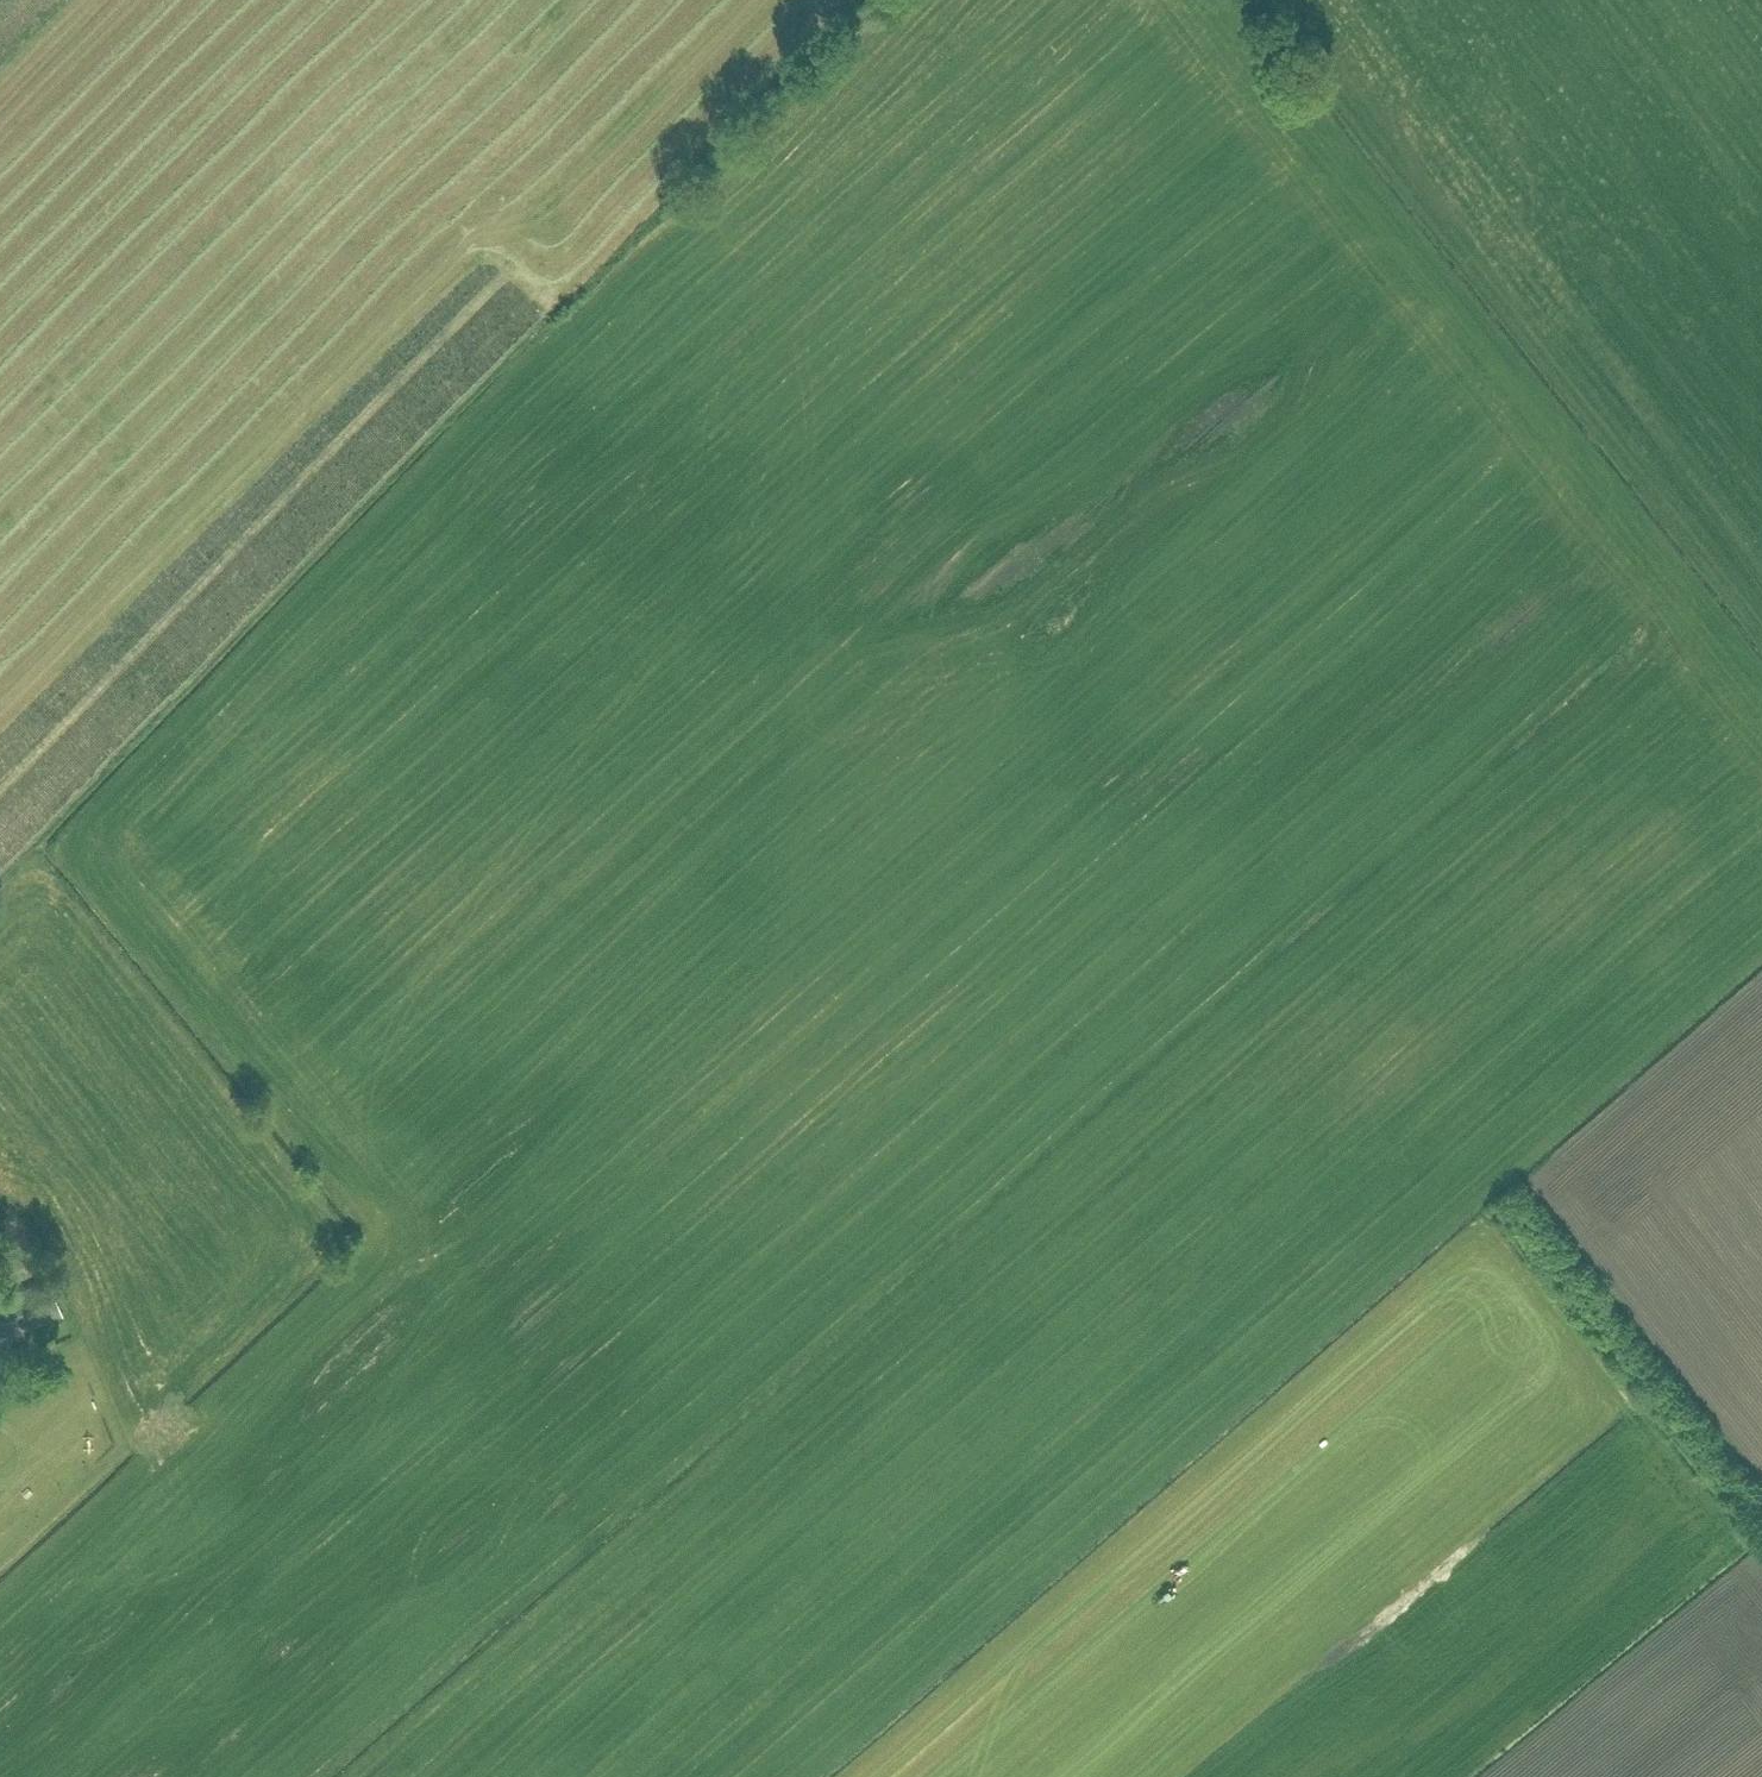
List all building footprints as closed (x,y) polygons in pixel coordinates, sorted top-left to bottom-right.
[(47,1277),(0,1297),(0,1338),(62,1312),(47,1277)]
